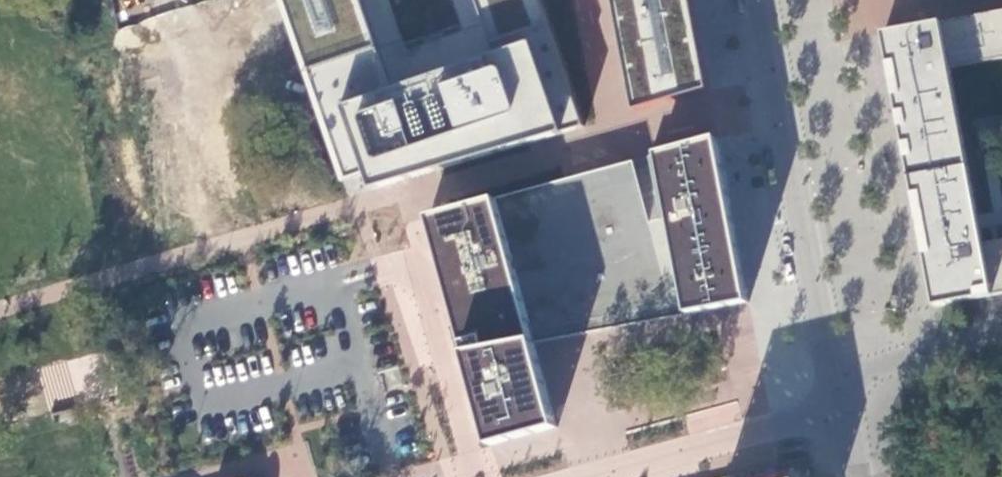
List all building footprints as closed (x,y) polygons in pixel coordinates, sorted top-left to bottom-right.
[(343,183),(367,174),(372,190),(585,127),(541,0),(477,0),(497,56),(394,92),(362,0),(280,0),(286,19),(343,183)] [(635,111),(709,90),(692,0),(614,0),(635,111)] [(935,24),(884,34),(895,91),(909,163),(917,203),(928,262),(936,305),(986,296),(1001,293),(1001,178),(989,181),(978,121),(1001,117),(1001,12),(935,24)] [(750,302),(722,158),(718,138),(428,217),(457,326),(483,417),(491,446),(558,428),(544,375),(535,343),(666,318),(750,302)]
